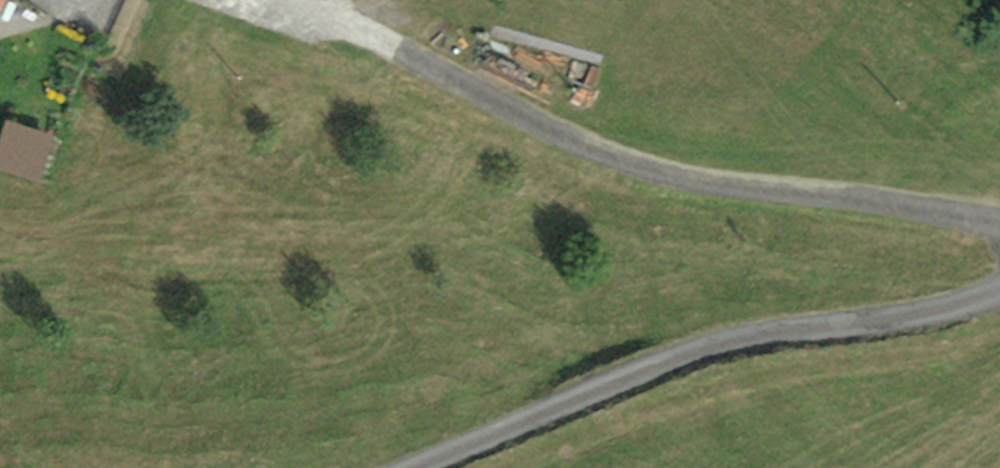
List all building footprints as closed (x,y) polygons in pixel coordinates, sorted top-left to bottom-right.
[(9,125),(0,151),(0,164),(34,176),(47,138),(9,125)]
